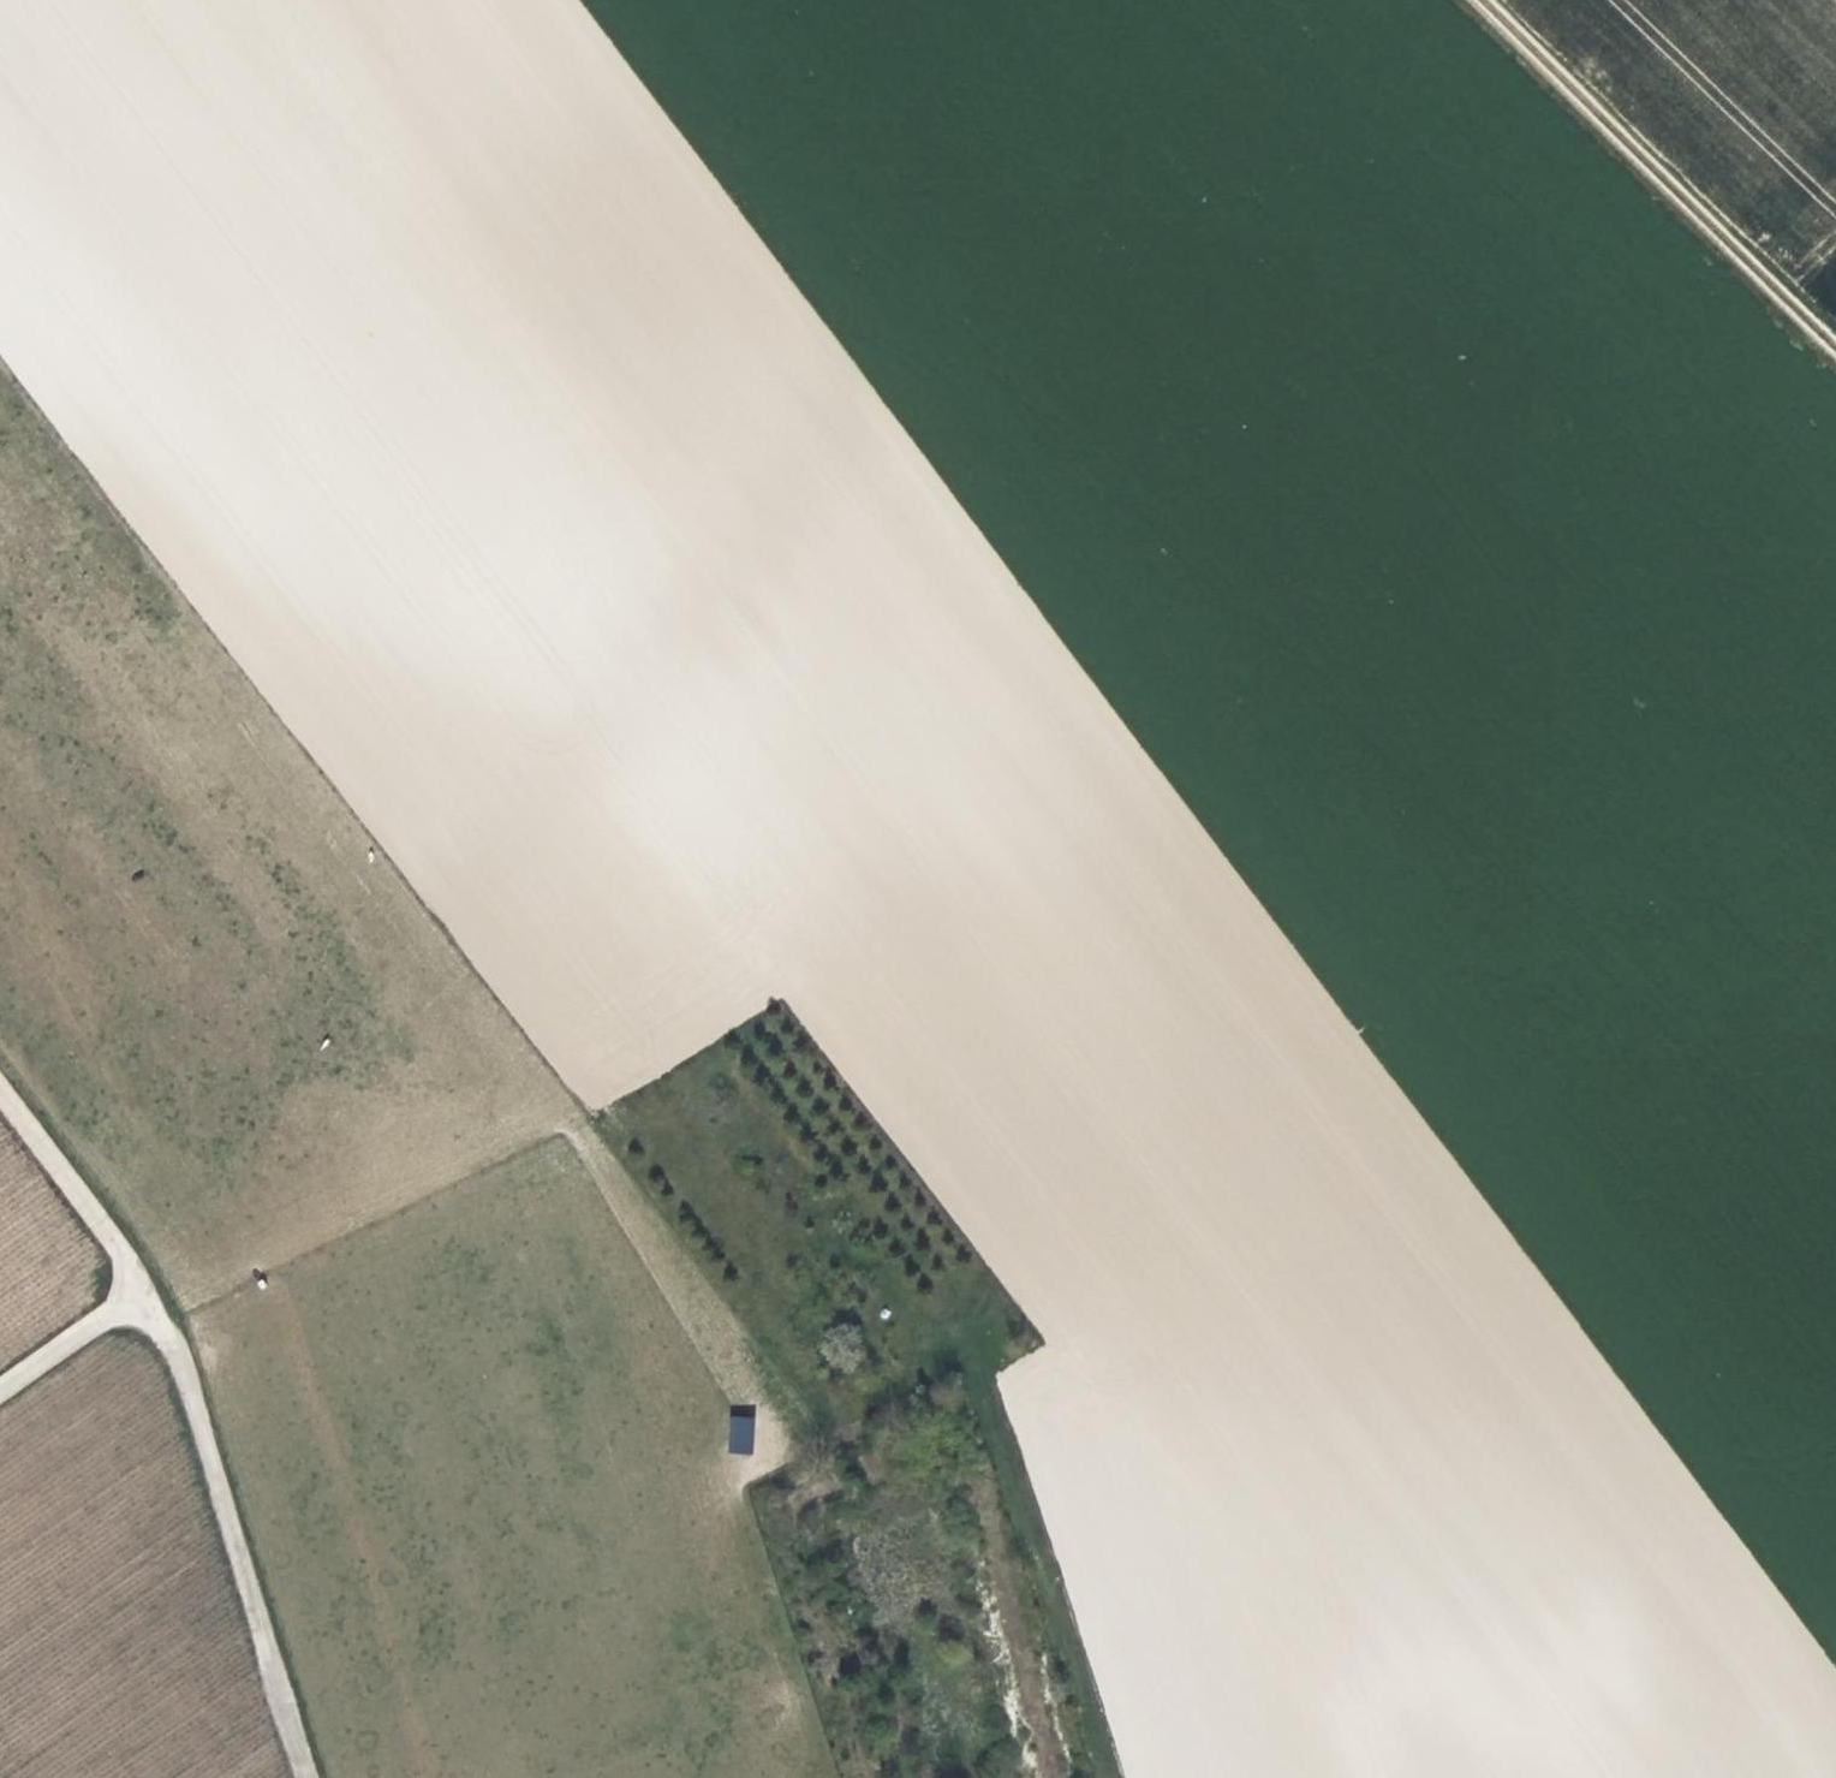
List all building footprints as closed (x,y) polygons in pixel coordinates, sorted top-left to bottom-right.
[(729,1416),(728,1453),(753,1454),(754,1417),(729,1416)]
